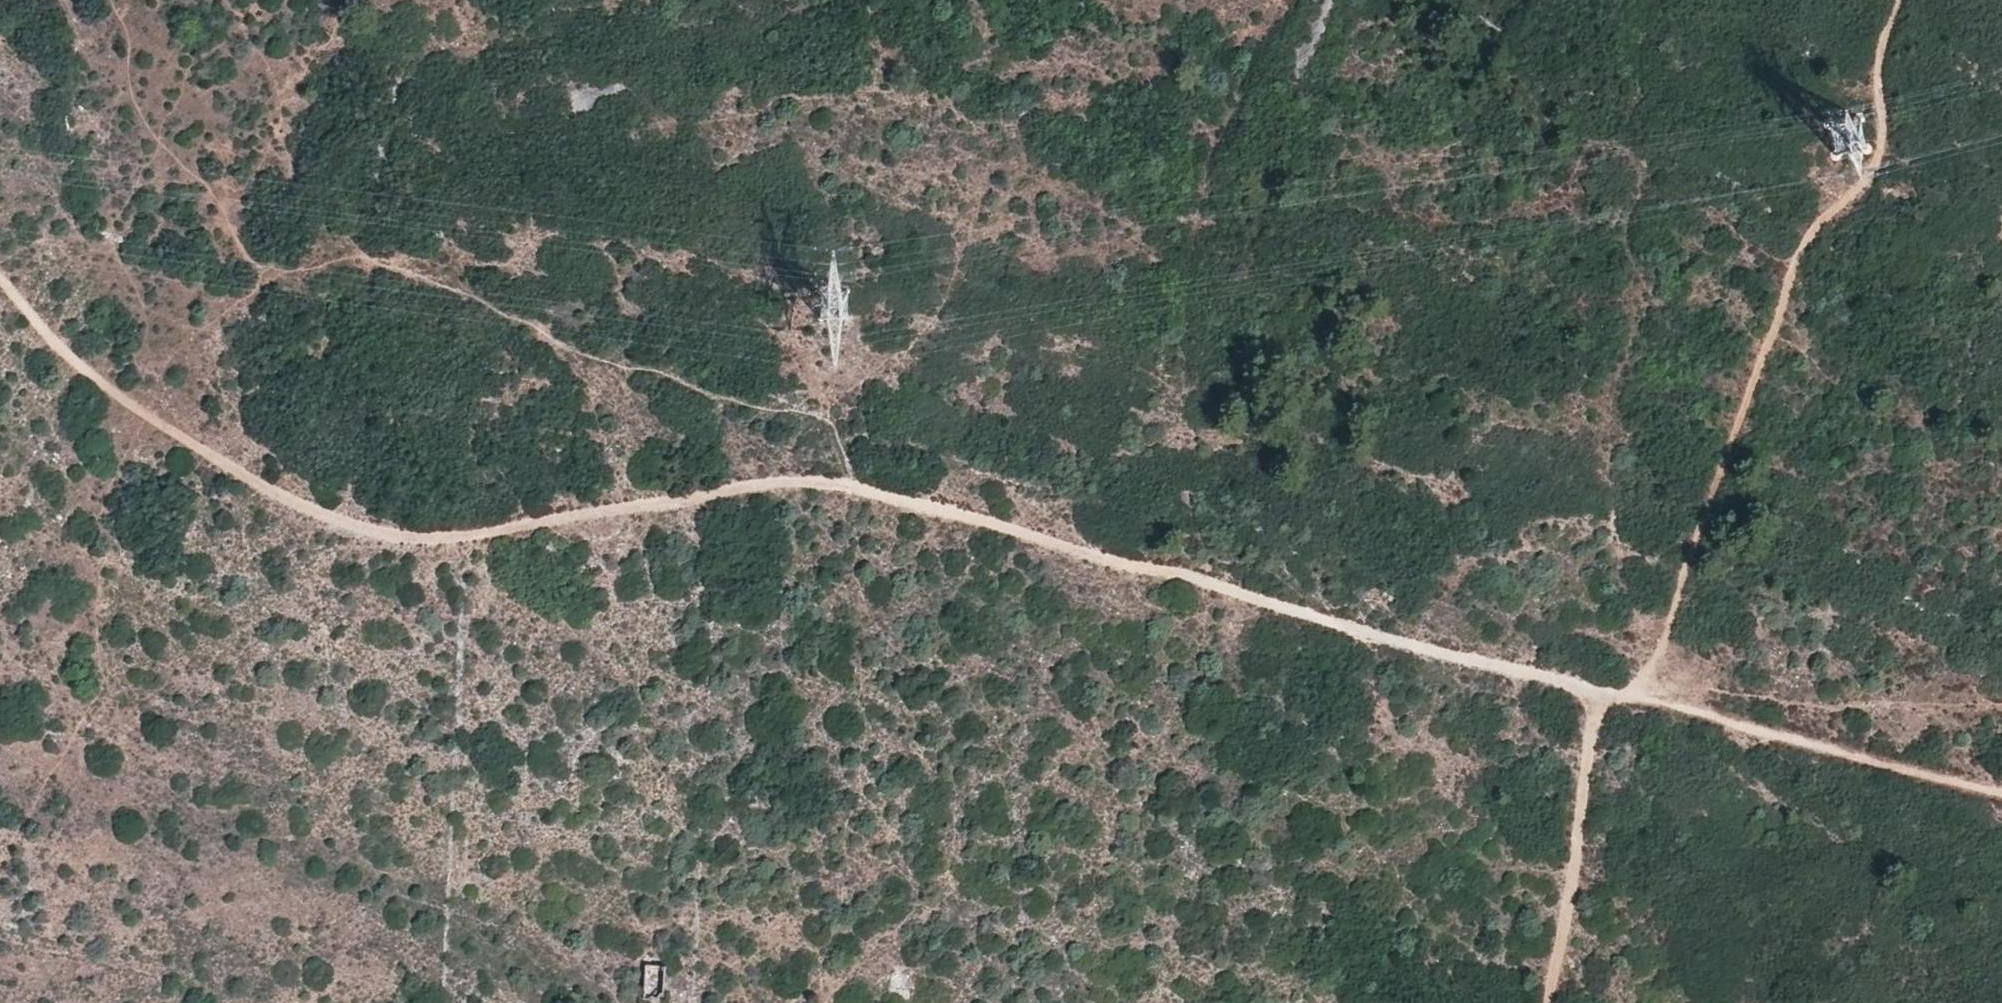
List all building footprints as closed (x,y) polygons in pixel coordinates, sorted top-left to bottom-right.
[(646,964),(644,998),(663,999),(665,964),(646,964)]
